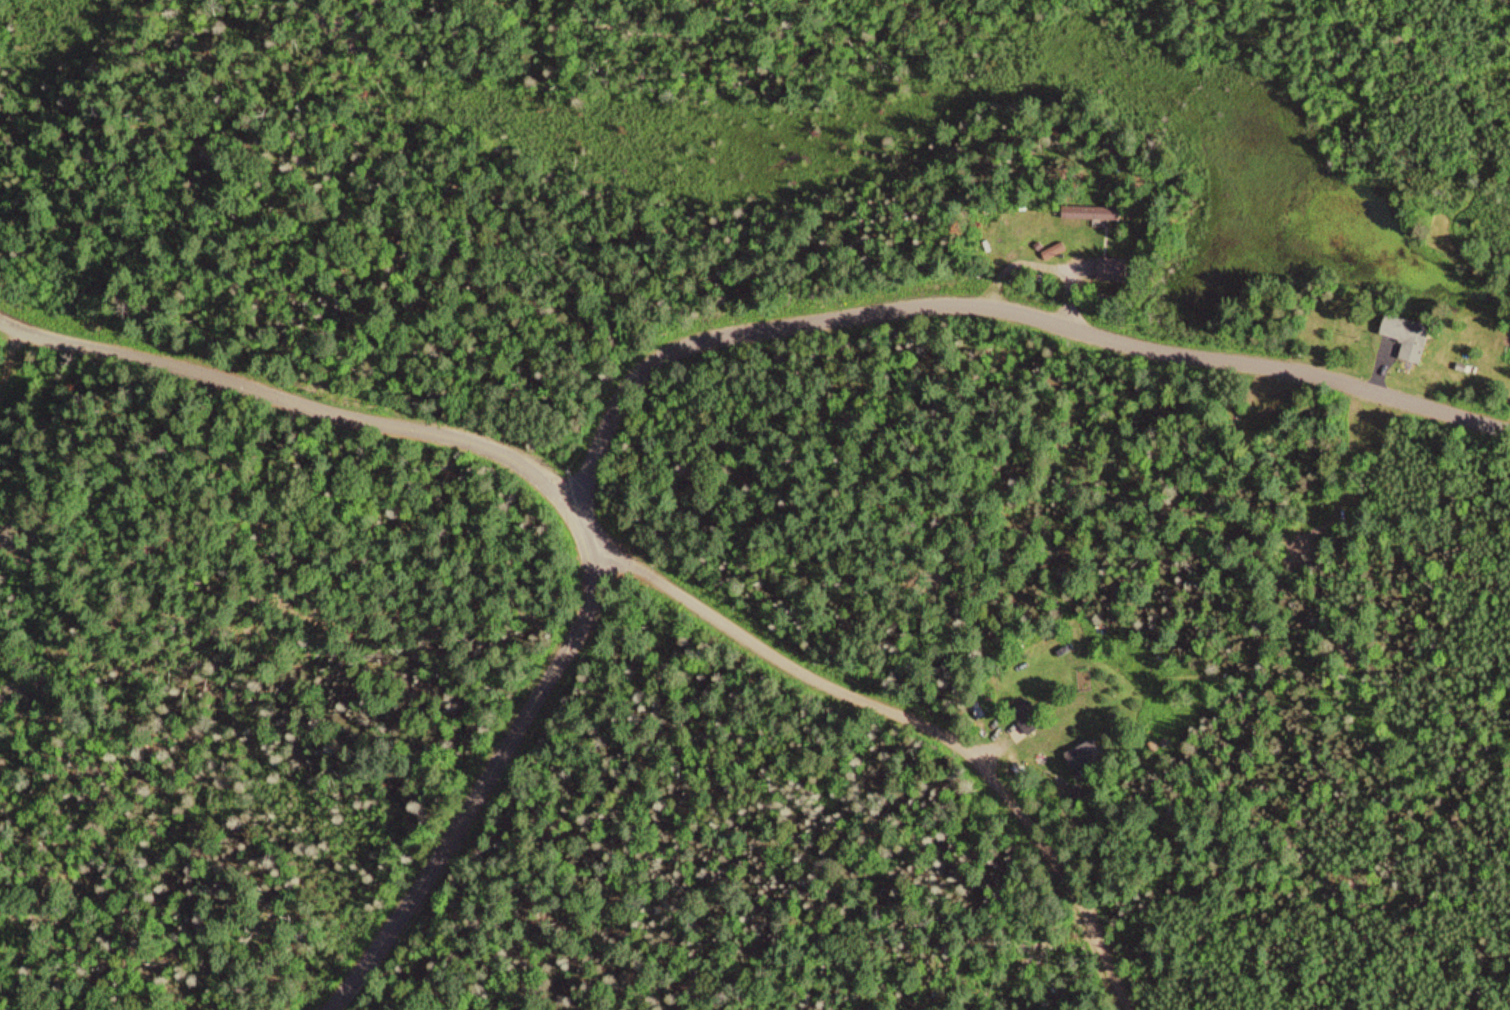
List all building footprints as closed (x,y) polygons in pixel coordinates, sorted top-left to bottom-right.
[(1117,220),(1117,206),(1060,206),(1060,220),(1117,220)] [(1125,257),(1096,257),(1095,279),(1125,280),(1125,257)] [(1419,364),(1429,325),(1383,313),(1378,335),(1401,341),(1397,358),(1419,364)] [(1015,743),(1043,724),(1027,700),(999,720),(1015,743)] [(1073,774),(1101,760),(1090,739),(1062,753),(1073,774)]
